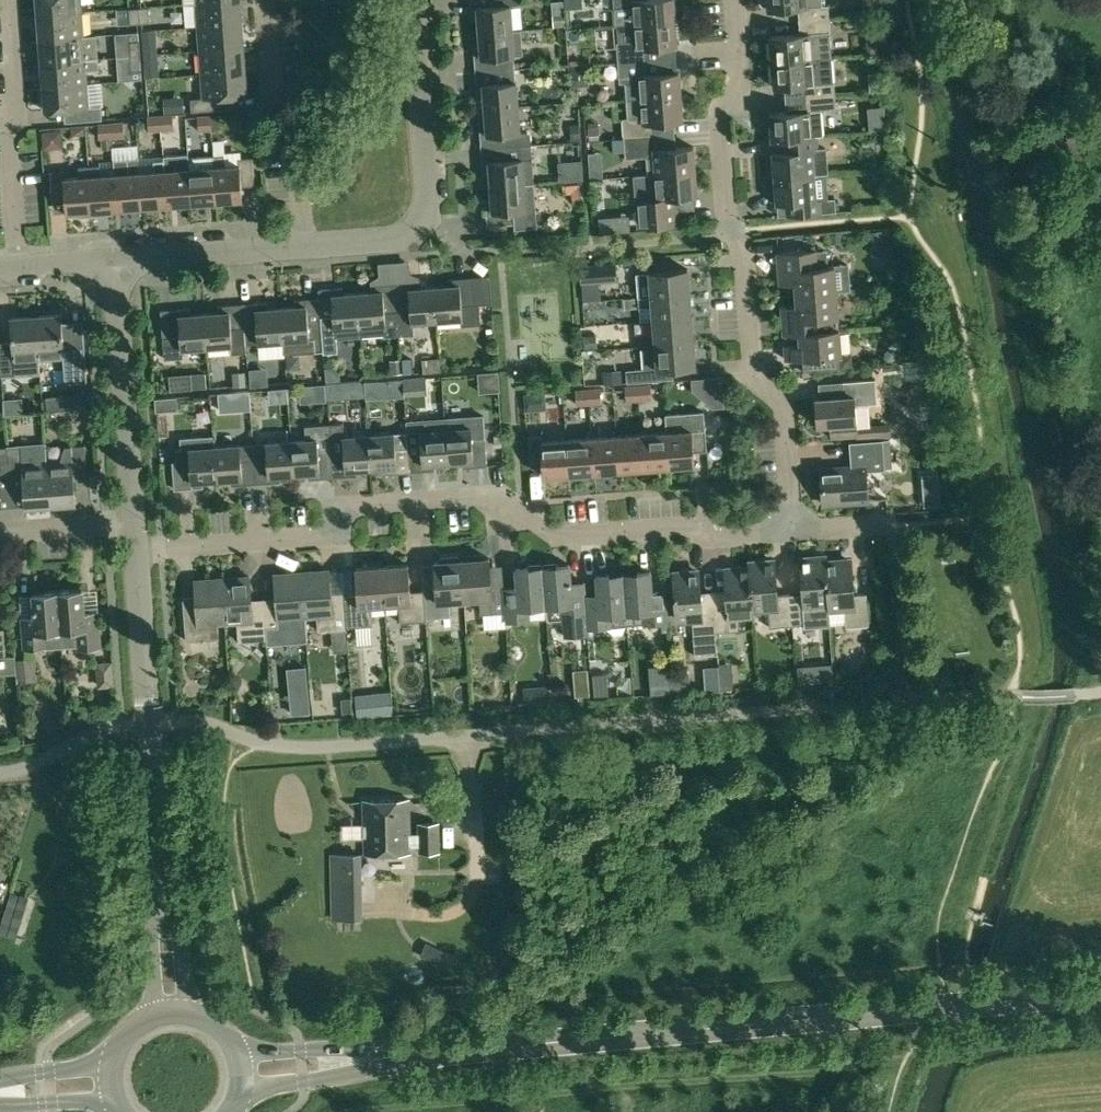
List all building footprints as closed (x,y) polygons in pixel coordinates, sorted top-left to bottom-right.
[(81,0),(36,0),(38,15),(82,12),(81,0)] [(199,26),(242,23),(241,0),(230,0),(197,3),(199,26)] [(470,7),(470,18),(477,18),(478,32),(512,29),(509,4),(520,3),(520,0),(469,0),(470,7)] [(615,25),(674,20),(672,0),(613,0),(615,25)] [(768,9),(797,6),(799,21),(831,18),(830,3),(822,4),(822,0),(767,0),(768,9)] [(149,6),(139,7),(140,23),(150,23),(149,6)] [(139,7),(129,8),(130,24),(140,23),(139,7)] [(82,12),(38,15),(40,39),(84,35),(82,12)] [(564,14),(553,15),(554,26),(565,26),(564,14)] [(800,33),(770,36),(772,62),(814,59),(825,58),(831,58),(829,31),(832,31),(831,18),(799,21),(800,33)] [(674,20),(615,25),(618,62),(677,57),(676,42),(674,20)] [(199,26),(200,49),(244,46),(242,23),(199,26)] [(479,46),(473,47),(475,71),(514,68),(513,55),(522,54),(521,29),(512,29),(478,32),(479,46)] [(84,35),(40,39),(41,62),(98,57),(96,34),(84,35)] [(153,39),(143,40),(144,54),(154,53),(153,39)] [(879,39),(866,40),(868,55),(880,54),(879,39)] [(139,40),(129,41),(130,55),(140,54),(139,40)] [(200,49),(202,74),(245,70),(244,46),(200,49)] [(154,53),(144,54),(145,70),(156,70),(154,53)] [(130,55),(130,56),(131,71),(141,71),(140,54),(130,55)] [(98,57),(41,62),(43,86),(88,82),(87,71),(99,70),(98,57)] [(677,57),(618,62),(620,83),(625,83),(626,100),(641,99),(681,95),(677,57)] [(814,59),(772,62),(775,86),(784,85),(786,99),(837,95),(842,94),(841,82),(836,82),(836,80),(826,81),(825,58),(814,59)] [(514,68),(475,71),(476,84),(476,95),(477,109),(517,106),(515,81),(514,68)] [(202,74),(204,97),(192,98),(193,112),(223,110),(222,96),(247,95),(245,70),(202,74)] [(45,110),(71,108),(90,107),(90,106),(88,82),(43,86),(45,110)] [(578,102),(577,86),(569,86),(570,102),(578,102)] [(628,118),(623,119),(625,137),(675,133),(674,117),(682,116),(681,95),(641,99),(626,100),(628,118)] [(787,112),(771,113),(772,140),(784,139),(823,135),(821,111),(838,109),(837,95),(786,99),(787,112)] [(90,107),(71,108),(73,122),(103,119),(102,106),(90,106),(90,107)] [(517,106),(477,109),(480,148),(508,145),(531,144),(530,137),(526,131),(519,132),(517,106)] [(256,113),(243,114),(244,128),(257,127),(256,113)] [(173,114),(161,115),(162,131),(174,130),(173,114)] [(161,115),(148,116),(149,132),(162,131),(161,115)] [(211,116),(198,116),(199,132),(212,131),(211,116)] [(123,122),(111,123),(112,138),(125,137),(123,122)] [(598,122),(588,123),(590,140),(597,140),(597,135),(599,135),(598,122)] [(111,123),(98,124),(99,139),(103,139),(104,150),(113,149),(112,138),(111,123)] [(581,125),(570,126),(571,141),(583,141),(581,125)] [(675,133),(625,137),(626,158),(646,156),(648,173),(695,169),(694,147),(677,148),(675,133)] [(785,152),(773,152),(775,178),(827,174),(825,149),(819,150),(818,136),(784,139),(785,152)] [(508,145),(480,148),(481,161),(482,172),(488,172),(490,186),(534,182),(531,144),(508,145)] [(164,157),(164,162),(167,204),(192,201),(189,158),(188,155),(164,157)] [(214,156),(214,164),(217,200),(243,197),(242,184),(256,183),(253,155),(239,156),(240,162),(225,163),(225,155),(214,156)] [(200,157),(189,158),(192,201),(217,200),(214,164),(200,165),(200,157)] [(139,159),(114,161),(115,172),(118,207),(142,205),(139,170),(140,170),(139,159)] [(140,170),(139,170),(142,205),(167,204),(164,162),(154,163),(155,169),(140,170)] [(601,164),(589,165),(590,178),(602,177),(601,164)] [(66,198),(67,211),(78,211),(78,215),(93,214),(90,174),(79,175),(66,176),(65,169),(51,170),(53,199),(66,198)] [(584,178),(583,170),(560,171),(561,180),(584,178)] [(697,189),(695,170),(656,173),(657,186),(638,188),(639,208),(640,208),(641,220),(667,218),(666,206),(669,205),(668,192),(697,189)] [(101,173),(90,174),(93,214),(108,213),(108,208),(118,207),(115,172),(101,173)] [(777,203),(788,202),(789,215),(837,211),(836,198),(829,199),(827,174),(775,178),(777,203)] [(491,200),(484,201),(486,225),(513,223),(514,229),(537,227),(534,182),(490,186),(491,200)] [(573,201),(581,201),(580,184),(563,185),(563,193),(572,193),(573,201)] [(598,218),(599,233),(608,233),(607,217),(598,218)] [(831,237),(831,245),(841,244),(840,236),(831,237)] [(795,283),(796,294),(837,291),(835,266),(817,267),(816,250),(778,253),(780,284),(795,283)] [(615,263),(579,265),(581,283),(616,280),(615,263)] [(650,272),(636,273),(637,288),(638,297),(690,293),(688,269),(650,272)] [(448,284),(434,285),(436,319),(462,317),(462,326),(480,325),(479,304),(492,303),(489,275),(448,278),(448,284)] [(415,280),(395,282),(399,333),(411,332),(410,320),(415,320),(436,319),(434,285),(419,286),(419,280),(415,280)] [(371,290),(357,291),(360,336),(399,333),(395,282),(371,284),(371,290)] [(342,286),(318,288),(318,296),(319,303),(320,315),(321,324),(323,351),(337,350),(336,337),(360,336),(357,291),(342,292),(342,286)] [(782,307),(784,334),(840,330),(840,329),(822,330),(821,318),(839,317),(837,291),(796,294),(797,306),(782,307)] [(690,293),(638,297),(622,298),(623,308),(639,307),(640,321),(653,320),(692,317),(690,293)] [(295,305),(280,306),(284,354),(323,351),(321,324),(320,315),(319,303),(318,296),(294,298),(295,305)] [(265,300),(241,302),(245,342),(257,341),(259,359),(284,357),(284,354),(280,306),(266,307),(265,300)] [(217,310),(203,311),(206,345),(231,343),(232,354),(245,353),(245,342),(241,302),(217,304),(217,310)] [(164,308),(160,308),(164,357),(182,355),(182,347),(206,345),(203,311),(188,313),(188,306),(164,308)] [(36,313),(39,357),(63,355),(65,381),(79,380),(76,329),(62,330),(61,312),(36,313)] [(0,346),(0,353),(2,374),(21,372),(27,358),(39,357),(36,313),(10,316),(12,345),(0,346)] [(653,320),(655,335),(641,336),(642,345),(694,341),(692,317),(653,320)] [(786,359),(803,358),(804,371),(840,368),(839,355),(842,355),(840,330),(784,334),(799,334),(800,344),(785,345),(786,359)] [(597,336),(585,337),(586,350),(598,349),(597,336)] [(644,369),(626,371),(627,383),(674,379),(673,368),(695,366),(694,341),(642,345),(644,369)] [(487,362),(490,362),(492,359),(492,356),(489,354),(486,355),(484,357),(485,361),(487,362)] [(413,359),(401,360),(402,375),(414,374),(413,359)] [(401,360),(391,361),(392,376),(402,375),(401,360)] [(429,365),(423,366),(423,373),(440,372),(440,360),(429,361),(429,365)] [(603,370),(603,383),(622,382),(621,369),(603,370)] [(245,373),(234,374),(235,387),(246,387),(245,373)] [(205,375),(192,376),(193,390),(206,390),(205,375)] [(423,376),(403,378),(404,392),(424,390),(423,376)] [(280,380),(246,379),(246,393),(280,394),(280,380)] [(844,396),(815,398),(818,425),(830,424),(831,438),(858,436),(857,426),(869,425),(868,405),(856,406),(856,405),(870,404),(869,395),(877,394),(876,379),(843,381),(844,396)] [(379,380),(364,382),(366,396),(380,395),(379,380)] [(329,384),(330,399),(348,398),(347,383),(329,384)] [(316,397),(325,396),(324,384),(315,385),(316,397)] [(650,384),(638,385),(639,400),(651,399),(650,384)] [(638,385),(625,386),(626,401),(639,400),(638,385)] [(600,388),(588,389),(589,403),(601,402),(600,388)] [(588,389),(576,390),(577,404),(589,403),(588,389)] [(81,395),(46,398),(47,409),(82,407),(81,395)] [(177,397),(155,399),(156,412),(178,410),(178,404),(177,397)] [(59,422),(90,419),(90,409),(58,412),(59,422)] [(703,412),(665,415),(666,432),(669,466),(695,464),(694,451),(706,450),(703,412)] [(342,424),(329,425),(330,448),(332,476),(357,474),(356,468),(371,466),(368,433),(343,435),(342,424)] [(306,438),(291,439),(294,472),(308,471),(308,478),(332,476),(330,448),(329,425),(305,427),(306,438)] [(445,427),(448,461),(462,460),(463,466),(487,464),(485,436),(472,437),(471,426),(445,427)] [(420,429),(406,430),(410,470),(434,468),(433,462),(448,461),(445,427),(420,429)] [(406,430),(368,433),(371,466),(385,465),(385,472),(410,470),(406,430)] [(666,432),(642,434),(644,468),(669,466),(666,432)] [(176,461),(173,461),(175,488),(203,486),(202,479),(216,478),(214,445),(213,434),(180,436),(181,447),(175,447),(176,461)] [(642,434),(617,436),(619,470),(644,468),(642,434)] [(530,464),(543,463),(541,441),(543,441),(542,435),(528,436),(530,464)] [(617,436),(592,437),(595,472),(619,470),(617,436)] [(592,437),(567,440),(570,474),(595,472),(592,437)] [(291,439),(252,442),(253,454),(255,482),(280,480),(279,473),(294,472),(291,439)] [(541,441),(543,463),(544,476),(570,474),(567,440),(543,441),(541,441)] [(850,442),(852,466),(821,469),(824,503),(868,500),(866,470),(885,469),(883,440),(850,442)] [(239,443),(214,445),(216,478),(231,477),(232,483),(255,482),(253,454),(252,442),(239,443)] [(47,460),(49,486),(50,504),(76,502),(74,472),(86,471),(84,443),(66,445),(61,459),(47,460)] [(33,447),(7,449),(12,507),(25,506),(50,504),(49,486),(47,460),(34,461),(33,447)] [(12,507),(7,449),(0,450),(0,508),(12,507)] [(939,497),(923,498),(924,507),(940,505),(939,497)] [(463,558),(462,558),(465,599),(480,598),(481,613),(484,613),(485,629),(507,628),(506,612),(504,584),(491,585),(489,558),(485,558),(485,557),(481,554),(466,555),(463,558)] [(424,590),(427,617),(451,616),(450,600),(465,599),(462,558),(459,558),(456,556),(441,557),(439,560),(439,561),(435,562),(437,590),(424,590)] [(802,592),(790,593),(793,625),(805,624),(805,628),(831,626),(829,607),(826,557),(800,560),(802,592)] [(826,557),(829,607),(845,606),(847,628),(869,627),(867,595),(854,596),(852,561),(827,563),(826,557)] [(775,561),(750,563),(753,612),(754,612),(754,608),(768,606),(770,627),(793,625),(790,593),(778,594),(775,561)] [(726,590),(713,591),(714,604),(717,636),(717,632),(740,630),(738,614),(753,612),(750,563),(749,563),(749,568),(724,570),(726,590)] [(408,564),(382,566),(385,604),(399,603),(401,622),(427,620),(424,590),(410,591),(408,564)] [(570,564),(543,566),(546,605),(547,616),(547,617),(563,617),(565,635),(588,633),(588,627),(585,597),(584,581),(571,582),(570,564)] [(356,568),(358,595),(345,596),(347,627),(373,625),(371,605),(385,604),(382,566),(356,568)] [(516,568),(517,586),(504,587),(507,620),(530,618),(529,607),(546,605),(543,566),(516,568)] [(329,570),(302,572),(306,616),(318,615),(318,631),(339,629),(340,646),(348,645),(347,627),(345,596),(344,592),(331,593),(329,570)] [(666,594),(653,595),(651,571),(624,573),(627,612),(644,611),(645,623),(668,621),(666,594)] [(264,598),(267,635),(295,633),(294,617),(305,616),(302,572),(275,574),(276,598),(264,598)] [(699,572),(673,574),(677,618),(692,617),(695,655),(718,653),(717,636),(714,604),(713,591),(700,592),(699,572)] [(598,596),(585,597),(588,627),(611,625),(610,613),(627,612),(624,573),(597,575),(598,596)] [(250,576),(222,578),(226,622),(237,621),(239,642),(267,640),(267,635),(264,598),(252,599),(250,576)] [(196,604),(184,605),(187,641),(219,638),(218,623),(226,622),(222,578),(195,580),(196,604)] [(82,588),(57,590),(62,647),(77,646),(77,649),(100,647),(97,612),(84,613),(82,588)] [(34,618),(21,619),(23,648),(46,647),(46,648),(62,647),(57,590),(32,591),(34,618)] [(35,661),(15,662),(17,683),(37,681),(35,661)] [(709,673),(710,689),(721,688),(720,672),(709,673)] [(681,692),(699,692),(698,675),(681,676),(681,692)] [(540,701),(552,700),(551,684),(539,685),(540,701)] [(308,691),(290,693),(292,713),(310,712),(308,691)] [(375,715),(393,714),(391,691),(373,693),(375,715)] [(352,712),(351,698),(342,699),(343,713),(352,712)] [(36,735),(39,730),(38,724),(33,721),(27,723),(24,728),(25,734),(31,737),(36,735)] [(362,799),(363,854),(413,852),(410,798),(362,799)] [(439,822),(418,823),(418,830),(419,852),(439,851),(439,822)] [(360,853),(332,854),(333,904),(361,903),(360,853)] [(430,960),(439,964),(445,951),(436,947),(430,960)]
